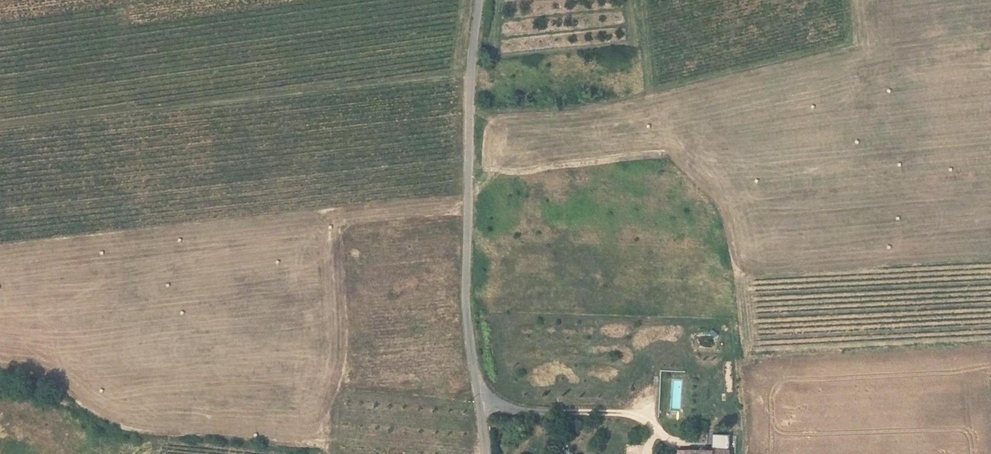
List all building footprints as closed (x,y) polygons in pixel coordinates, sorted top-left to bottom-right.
[(728,436),(711,435),(711,452),(676,451),(676,453),(727,453),(728,436)]
